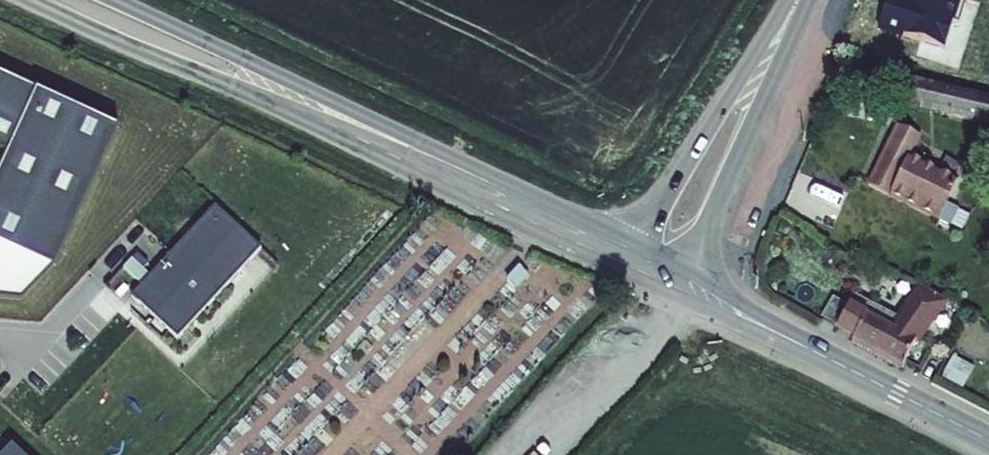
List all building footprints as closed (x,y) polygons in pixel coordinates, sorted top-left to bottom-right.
[(980,26),(988,0),(892,0),(980,26)] [(0,71),(0,149),(12,154),(0,180),(0,241),(58,268),(123,130),(0,71)] [(902,108),(988,128),(988,100),(908,81),(902,108)] [(906,131),(878,192),(946,224),(965,186),(922,161),(930,144),(906,131)] [(270,248),(225,205),(140,295),(186,338),(270,248)] [(534,277),(526,269),(513,282),(522,290),(534,277)] [(865,336),(861,344),(914,372),(926,349),(931,351),(956,304),(931,291),(920,285),(897,329),(875,317),(881,306),(861,296),(845,326),(865,336)]
